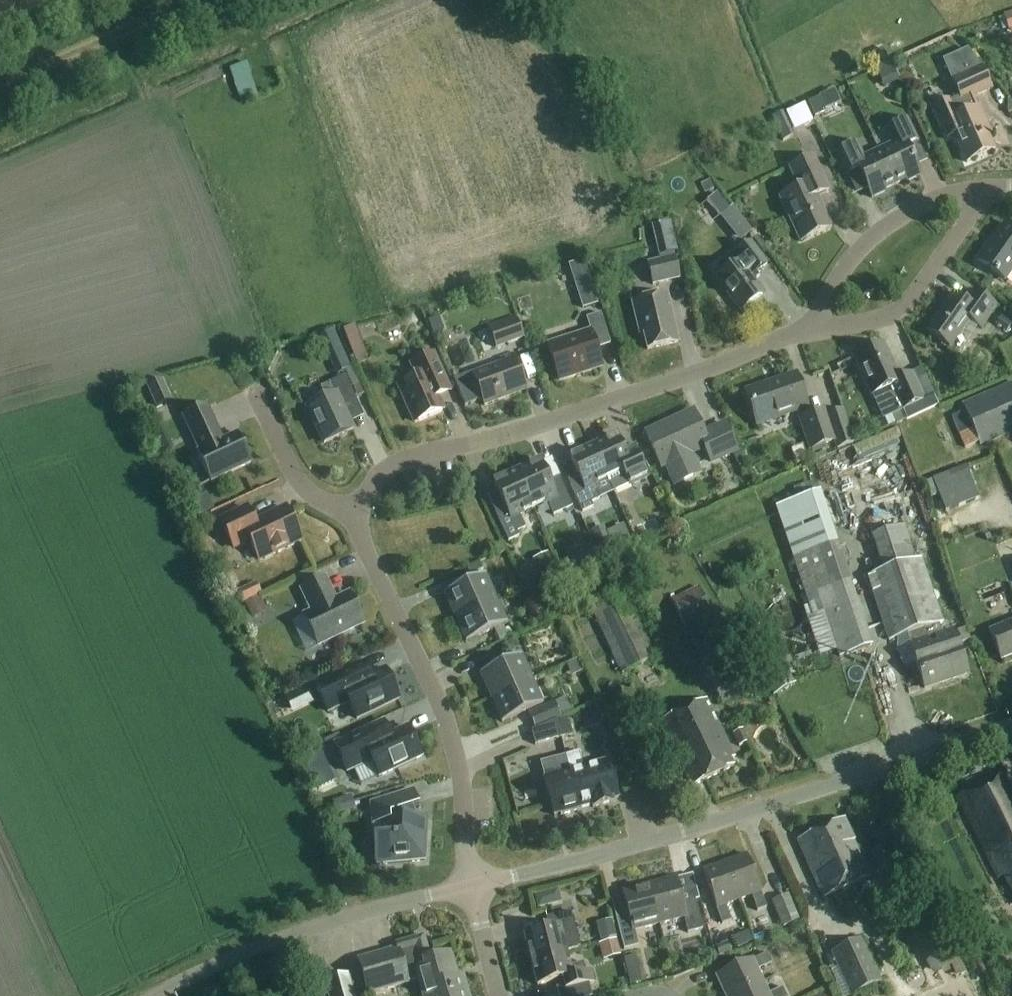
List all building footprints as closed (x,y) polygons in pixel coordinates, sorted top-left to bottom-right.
[(1010,34),(1011,33),(1011,13),(1003,16),(1010,34)] [(941,28),(952,41),(961,33),(950,21),(941,28)] [(959,97),(931,108),(945,140),(956,136),(967,162),(994,150),(983,124),(986,123),(980,108),(979,108),(974,97),(990,90),(981,69),(981,67),(969,50),(944,61),(952,81),(959,97)] [(247,63),(230,69),(233,78),(250,73),(247,63)] [(819,98),(808,104),(814,118),(826,113),(819,98)] [(784,113),(772,118),(783,141),(794,136),(784,113)] [(895,145),(878,152),(895,186),(905,181),(906,183),(921,176),(907,147),(918,142),(909,122),(889,131),(895,145)] [(895,186),(878,152),(865,158),(858,145),(839,154),(849,175),(859,170),(872,198),(886,191),(886,190),(895,186)] [(828,192),(815,159),(791,170),(799,188),(779,197),(801,242),(830,229),(818,197),(828,192)] [(701,185),(705,194),(714,189),(709,181),(701,185)] [(720,217),(731,232),(745,221),(733,206),(720,217)] [(1004,284),(1011,273),(1011,230),(1005,225),(989,249),(987,248),(977,263),(994,275),(994,276),(1004,284)] [(760,277),(757,273),(767,266),(750,243),(739,251),(745,259),(719,279),(742,311),(763,295),(753,282),(760,277)] [(652,286),(679,280),(674,259),(647,265),(652,286)] [(592,283),(576,288),(583,310),(599,305),(592,283)] [(966,304),(953,294),(926,332),(951,349),(971,321),(981,328),(995,309),(973,293),(966,304)] [(678,344),(667,295),(632,304),(639,337),(643,336),(647,351),(678,344)] [(610,346),(600,315),(586,320),(590,333),(547,347),(559,383),(602,369),(596,350),(610,346)] [(1011,325),(1011,322),(1003,315),(996,325),(1006,333),(1011,325)] [(439,319),(428,323),(433,336),(444,332),(439,319)] [(515,319),(500,324),(508,345),(523,339),(515,319)] [(355,328),(344,332),(356,363),(368,358),(355,328)] [(893,388),(903,410),(908,421),(939,407),(934,396),(922,370),(899,381),(883,347),(855,360),(872,397),(893,388)] [(271,352),(262,371),(272,376),(281,357),(271,352)] [(484,408),(526,392),(513,356),(500,361),(502,365),(484,372),(485,375),(468,383),(474,396),(478,394),(484,408)] [(447,388),(432,357),(414,365),(417,372),(409,376),(407,380),(409,383),(399,388),(415,424),(443,412),(436,396),(437,392),(447,388)] [(809,451),(833,443),(836,451),(853,446),(843,413),(827,419),(825,413),(809,418),(796,377),(746,393),(757,426),(797,413),(809,451)] [(163,380),(148,387),(160,414),(175,407),(163,380)] [(353,402),(343,380),(320,390),(326,401),(307,409),(324,445),(353,432),(342,408),(353,402)] [(964,406),(967,413),(954,419),(968,450),(982,443),(985,446),(1011,434),(1011,384),(964,406)] [(703,435),(693,414),(686,417),(683,416),(673,420),(672,423),(646,435),(661,468),(666,466),(675,486),(693,478),(684,458),(704,449),(711,464),(736,453),(724,426),(703,435)] [(224,442),(213,421),(190,432),(200,454),(198,455),(212,484),(251,465),(237,436),(224,442)] [(615,438),(593,448),(607,481),(613,494),(647,479),(633,449),(623,454),(615,438)] [(607,481),(593,448),(570,458),(580,482),(570,486),(582,514),(593,509),(591,504),(599,501),(593,487),(607,481)] [(539,463),(516,473),(533,510),(547,504),(553,517),(572,508),(561,483),(551,488),(539,463)] [(967,466),(933,479),(940,496),(945,512),(979,499),(967,466)] [(533,510),(516,473),(493,484),(505,509),(494,514),(508,543),(519,538),(517,534),(525,530),(519,517),(533,510)] [(812,483),(794,489),(797,499),(815,493),(812,483)] [(777,506),(811,614),(813,619),(816,618),(823,641),(827,643),(835,640),(840,658),(872,648),(822,491),(777,506)] [(619,509),(633,502),(629,493),(614,501),(619,509)] [(290,521),(285,510),(259,523),(256,522),(253,523),(247,510),(222,522),(235,549),(250,542),(260,561),(263,560),(265,561),(272,557),(273,555),(285,549),(288,550),(295,547),(296,544),(300,542),(296,531),(296,529),(293,522),(290,521)] [(600,554),(613,548),(604,527),(591,533),(600,554)] [(906,527),(872,538),(883,573),(868,578),(889,642),(909,635),(927,689),(969,675),(955,633),(942,637),(938,625),(941,624),(920,561),(916,562),(906,527)] [(548,553),(532,560),(541,579),(557,572),(548,553)] [(479,562),(467,568),(467,569),(471,576),(483,570),(480,563),(479,562)] [(485,576),(444,594),(455,619),(496,600),(485,576)] [(336,602),(325,580),(302,592),(312,613),(305,617),(319,646),(364,625),(349,595),(336,602)] [(256,583),(236,593),(242,605),(262,595),(256,583)] [(672,600),(685,628),(712,615),(698,587),(672,600)] [(656,656),(623,589),(588,606),(621,673),(656,656)] [(260,598),(246,605),(252,619),(267,613),(260,598)] [(466,643),(507,625),(496,600),(455,619),(466,643)] [(991,632),(1002,660),(1011,657),(1011,624),(991,632)] [(515,640),(503,646),(506,652),(518,647),(515,640)] [(700,663),(722,704),(749,690),(728,648),(700,663)] [(778,654),(757,666),(774,696),(795,684),(778,654)] [(521,656),(480,674),(491,699),(532,680),(521,656)] [(349,703),(357,720),(399,700),(393,686),(395,685),(389,672),(386,673),(385,670),(370,677),(364,663),(316,686),(328,713),(349,703)] [(502,723),(543,705),(532,680),(491,699),(502,723)] [(733,758),(704,699),(657,722),(689,787),(731,766),(729,761),(733,758)] [(529,713),(535,729),(561,719),(554,702),(529,713)] [(569,718),(557,723),(558,726),(561,739),(574,736),(569,718)] [(408,728),(390,737),(384,723),(334,746),(347,772),(371,761),(379,778),(422,758),(408,728)] [(532,732),(536,746),(561,739),(558,726),(532,732)] [(734,735),(739,748),(749,743),(743,731),(734,735)] [(581,751),(565,755),(580,810),(583,810),(582,808),(593,805),(593,807),(614,801),(614,800),(620,798),(610,759),(585,766),(581,751)] [(322,770),(328,768),(321,752),(315,755),(303,760),(310,776),(322,770)] [(558,757),(542,761),(545,776),(546,780),(555,815),(561,813),(562,815),(580,810),(565,755),(558,757)] [(1004,774),(957,798),(998,878),(1004,875),(1011,892),(1011,809),(1009,805),(1011,803),(1011,790),(1007,780),(1004,774)] [(367,775),(354,782),(359,792),(372,785),(367,775)] [(370,805),(376,866),(425,861),(427,821),(414,820),(411,809),(418,807),(413,791),(370,805)] [(354,814),(334,817),(335,825),(355,822),(354,814)] [(871,878),(846,821),(799,843),(824,899),(871,878)] [(871,853),(884,882),(906,872),(893,843),(871,853)] [(747,855),(725,863),(739,900),(751,896),(757,911),(767,907),(747,855)] [(739,900),(725,863),(703,871),(717,907),(716,907),(723,923),(731,920),(726,905),(739,900)] [(676,878),(650,885),(660,924),(684,918),(688,933),(702,929),(695,900),(683,904),(676,878)] [(660,924),(650,885),(623,891),(629,917),(617,921),(624,949),(639,946),(635,930),(660,924)] [(772,902),(783,927),(799,921),(789,895),(772,902)] [(580,948),(576,933),(571,912),(547,918),(550,929),(525,935),(531,960),(566,951),(580,948)] [(612,923),(596,927),(599,942),(616,938),(612,923)] [(927,938),(941,970),(951,966),(957,978),(966,974),(960,962),(946,929),(927,938)] [(358,959),(368,994),(418,980),(423,995),(468,995),(463,977),(457,979),(450,953),(430,959),(423,936),(396,944),(397,948),(358,959)] [(850,995),(851,995),(882,982),(863,939),(831,953),(850,995)] [(616,940),(600,944),(604,960),(621,956),(616,940)] [(729,945),(716,949),(719,957),(731,953),(729,945)] [(566,951),(531,960),(537,985),(562,979),(565,990),(593,983),(591,972),(586,973),(583,963),(570,967),(566,951)] [(724,995),(732,995),(762,982),(756,970),(771,963),(766,953),(715,976),(724,995)] [(630,985),(642,982),(640,972),(627,974),(630,985)] [(348,975),(325,981),(329,995),(354,995),(348,975)] [(732,995),(786,995),(782,987),(767,994),(762,982),(732,995)] [(405,983),(364,995),(408,995),(405,983)]
